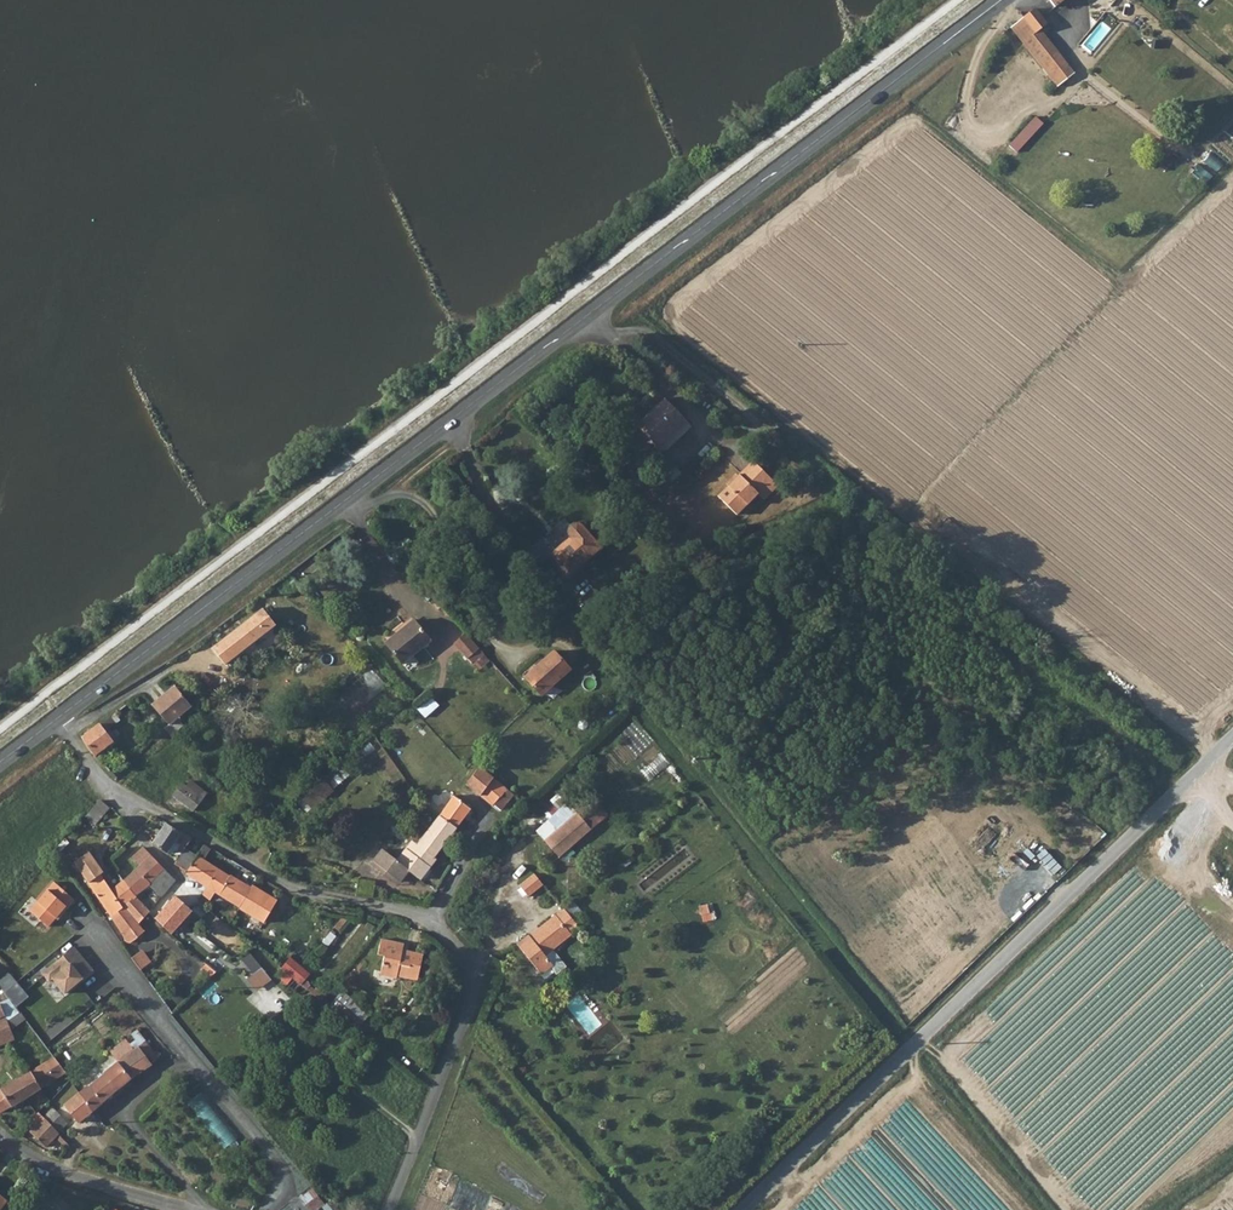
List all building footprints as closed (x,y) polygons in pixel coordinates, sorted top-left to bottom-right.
[(1047,0),(1052,8),(1064,0),(1047,0)] [(1034,11),(1011,29),(1023,43),(1040,31),(1046,28),(1034,11)] [(1040,31),(1023,43),(1048,76),(1064,64),(1040,31)] [(1021,152),(1045,122),(1037,115),(1012,146),(1021,152)] [(658,451),(687,423),(666,403),(638,431),(644,437),(635,445),(646,456),(654,447),(658,451)] [(665,458),(693,430),(687,423),(658,451),(665,458)] [(644,458),(646,456),(635,445),(633,447),(644,458)] [(758,496),(763,500),(777,486),(753,462),(718,498),(738,517),(758,496)] [(571,532),(571,537),(572,540),(550,557),(569,579),(603,552),(583,527),(577,526),(572,529),(571,532)] [(264,608),(213,648),(226,665),(277,625),(264,608)] [(403,664),(432,640),(414,619),(385,643),(403,664)] [(478,649),(466,634),(454,644),(467,659),(478,649)] [(472,664),(483,654),(478,649),(467,659),(472,664)] [(540,694),(569,668),(553,650),(524,676),(540,694)] [(372,666),(344,689),(361,709),(389,686),(372,666)] [(177,689),(155,708),(169,725),(192,706),(177,689)] [(115,724),(111,718),(83,739),(96,756),(112,742),(105,732),(115,724)] [(337,738),(351,757),(358,750),(343,732),(337,738)] [(495,778),(483,767),(467,785),(481,797),(495,778)] [(493,808),(507,790),(495,778),(481,797),(493,808)] [(189,808),(199,796),(184,784),(174,796),(189,808)] [(199,796),(189,808),(195,812),(204,799),(199,796)] [(457,797),(448,807),(465,818),(471,809),(457,797)] [(108,808),(99,800),(85,817),(95,824),(108,808)] [(425,800),(422,804),(429,810),(433,805),(425,800)] [(532,835),(540,843),(571,813),(562,805),(532,835)] [(579,805),(571,813),(585,829),(594,820),(579,805)] [(448,807),(441,817),(458,827),(465,818),(448,807)] [(571,813),(540,843),(555,858),(585,829),(571,813)] [(399,862),(411,872),(422,880),(438,860),(435,858),(458,827),(441,817),(418,846),(417,845),(411,853),(409,851),(399,862)] [(186,849),(193,838),(183,833),(183,834),(167,823),(154,845),(169,854),(177,843),(186,849)] [(417,845),(415,843),(409,851),(411,853),(417,845)] [(203,884),(216,892),(219,894),(230,877),(204,861),(211,849),(205,846),(187,874),(203,884)] [(135,897),(151,887),(165,869),(145,848),(134,858),(141,867),(123,882),(135,897)] [(411,872),(399,862),(384,851),(372,867),(382,875),(386,870),(402,883),(411,872)] [(76,864),(110,916),(123,907),(112,892),(101,876),(104,873),(91,853),(76,864)] [(235,879),(243,867),(239,864),(230,877),(219,894),(240,907),(252,888),(235,879)] [(165,869),(151,887),(161,899),(177,881),(165,869)] [(386,870),(382,875),(399,887),(402,883),(386,870)] [(540,886),(530,876),(516,889),(526,899),(540,886)] [(135,897),(123,882),(112,892),(123,907),(135,897)] [(55,883),(31,912),(50,928),(60,916),(62,918),(77,901),(55,883)] [(212,901),(216,892),(203,884),(201,891),(212,901)] [(279,901),(253,886),(252,888),(240,907),(239,908),(264,924),(279,901)] [(181,891),(156,920),(174,936),(198,905),(181,891)] [(151,912),(135,897),(123,907),(110,916),(124,938),(126,943),(130,944),(146,933),(140,924),(151,912)] [(576,902),(568,908),(578,920),(586,914),(576,902)] [(531,939),(530,938),(520,948),(547,976),(557,966),(548,957),(580,927),(562,909),(538,931),(541,933),(533,941),(531,939)] [(330,945),(339,936),(333,931),(325,941),(330,945)] [(538,931),(531,939),(533,941),(541,933),(538,931)] [(425,961),(429,958),(413,941),(401,952),(406,957),(391,972),(402,984),(406,980),(421,995),(440,977),(425,961)] [(91,970),(73,946),(40,970),(61,993),(91,970)] [(141,951),(131,957),(139,970),(150,963),(141,951)] [(286,953),(277,963),(302,985),(312,974),(286,953)] [(212,968),(219,973),(225,966),(223,964),(228,958),(224,954),(212,968)] [(273,1018),(293,1000),(273,979),(253,998),(273,1018)] [(7,991),(18,1006),(30,998),(20,982),(7,991)] [(342,994),(330,1008),(359,1032),(370,1019),(342,994)] [(445,1020),(451,1014),(437,999),(431,1005),(445,1020)] [(22,1014),(15,1005),(4,1012),(1,1005),(0,1005),(0,1018),(6,1016),(8,1022),(22,1014)] [(16,1041),(10,1028),(17,1024),(19,1027),(27,1021),(22,1014),(8,1022),(6,1016),(0,1018),(0,1048),(16,1041)] [(110,1053),(118,1063),(137,1049),(135,1045),(132,1047),(128,1042),(110,1053)] [(139,1047),(137,1049),(118,1063),(133,1081),(153,1065),(151,1063),(156,1058),(146,1046),(141,1050),(139,1047)] [(68,1085),(71,1082),(72,1082),(55,1058),(0,1093),(0,1111),(3,1114),(25,1102),(62,1078),(68,1085)] [(76,1089),(81,1094),(94,1111),(133,1081),(118,1063),(103,1075),(104,1076),(97,1082),(85,1067),(77,1076),(81,1082),(76,1089)] [(203,1092),(191,1103),(228,1147),(241,1136),(203,1092)] [(79,1123),(94,1111),(81,1094),(66,1107),(79,1123)] [(56,1109),(46,1119),(61,1134),(70,1124),(56,1109)] [(119,1128),(127,1123),(122,1116),(114,1121),(119,1128)] [(72,1146),(61,1134),(46,1119),(45,1118),(31,1133),(48,1148),(57,1138),(69,1150),(72,1146)] [(324,1209),(317,1201),(306,1209),(323,1209),(324,1209)]
